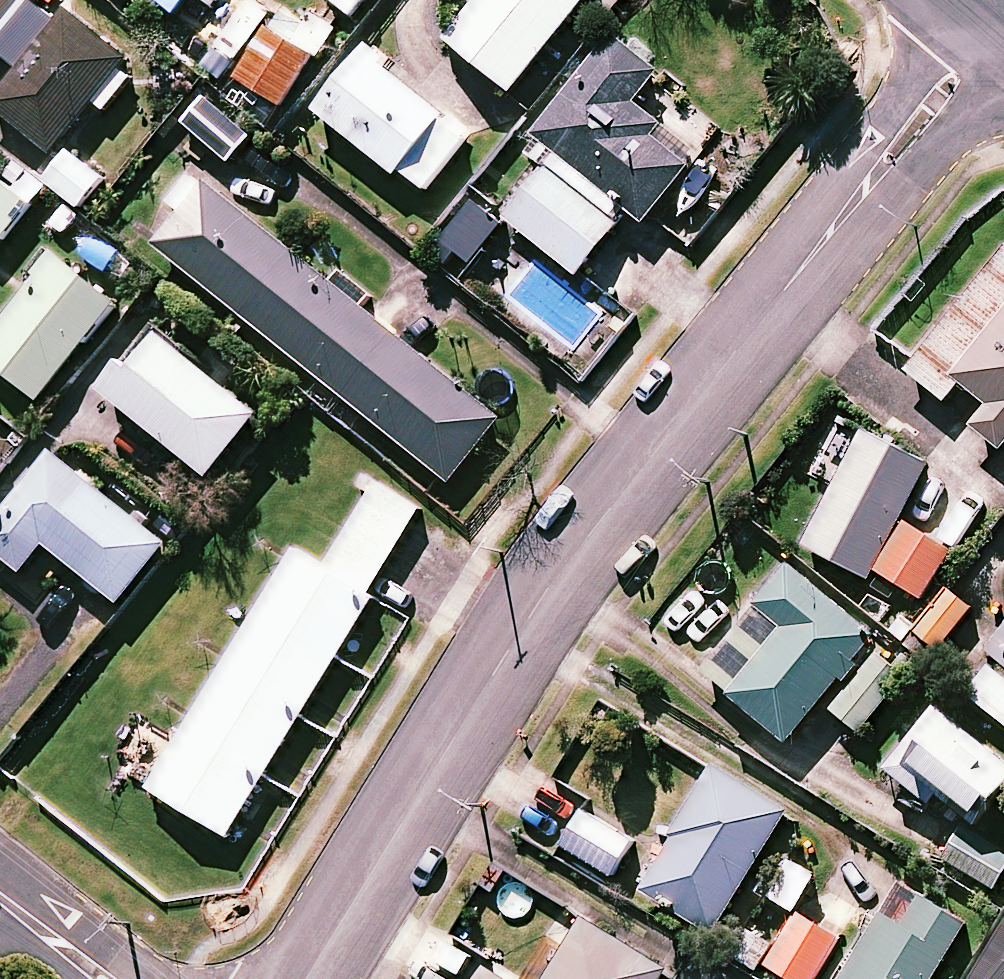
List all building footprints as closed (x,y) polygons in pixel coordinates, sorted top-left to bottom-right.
[(34,2),(32,0),(0,0),(0,45),(34,2)] [(452,37),(516,89),(588,0),(482,0),(452,37)] [(0,45),(0,48),(24,68),(0,97),(0,105),(57,152),(99,101),(106,107),(139,67),(71,11),(61,23),(34,2),(0,45)] [(320,61),(276,28),(241,75),(285,108),(320,61)] [(549,165),(621,222),(632,208),(649,222),(694,165),(656,136),(665,124),(639,104),(664,72),(616,35),(528,148),(549,165)] [(471,134),(368,51),(321,109),(424,192),(471,134)] [(257,136),(210,96),(187,123),(234,163),(257,136)] [(106,178),(68,149),(45,178),(83,207),(106,178)] [(583,276),(613,232),(621,222),(549,165),(508,218),(583,276)] [(503,418),(197,172),(174,201),(186,211),(160,244),(452,481),(503,418)] [(5,180),(0,187),(0,246),(34,203),(5,180)] [(63,253),(0,330),(0,363),(43,398),(122,301),(63,253)] [(912,370),(949,400),(964,381),(993,404),(976,425),(1003,447),(1003,254),(912,370)] [(269,413),(164,327),(113,389),(218,475),(269,413)] [(932,461),(869,428),(807,545),(871,578),(876,569),(929,597),(954,549),(901,520),(932,461)] [(62,455),(0,532),(0,548),(28,570),(51,541),(125,601),(171,544),(62,455)] [(423,509),(380,483),(329,567),(299,549),(154,786),(232,834),(377,597),(371,593),(423,509)] [(881,636),(794,562),(705,667),(791,740),(881,636)] [(973,609),(950,589),(917,627),(941,648),(973,609)] [(992,649),(1001,656),(972,692),(1003,718),(1003,634),(992,649)] [(906,682),(878,657),(834,706),(863,731),(906,682)] [(936,804),(944,793),(978,820),(1003,787),(1003,757),(939,706),(890,768),(936,804)] [(793,806),(720,762),(645,886),(718,930),(793,806)] [(638,837),(590,806),(566,843),(613,875),(638,837)] [(965,828),(946,863),(999,890),(1003,880),(1003,848),(965,828)] [(909,878),(844,978),(937,978),(975,920),(909,878)] [(800,913),(769,965),(794,978),(816,978),(841,938),(800,913)] [(588,918),(552,978),(667,978),(673,969),(588,918)] [(988,978),(1003,978),(1003,957),(988,978)] [(490,966),(482,978),(511,978),(490,966)]
